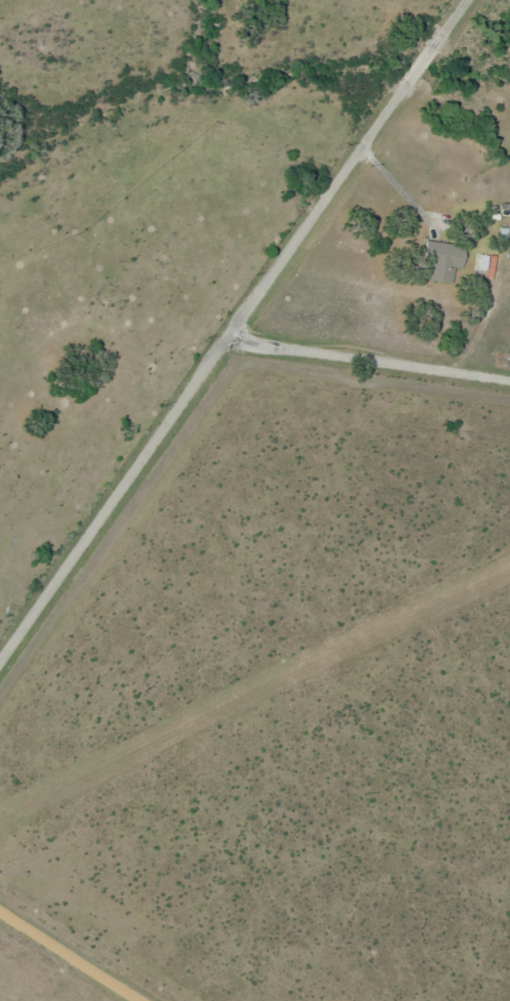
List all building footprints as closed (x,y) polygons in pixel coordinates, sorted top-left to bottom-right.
[(421,277),(450,281),(451,269),(459,269),(462,243),(420,238),(418,254),(424,255),(421,277)] [(472,270),(474,256),(482,257),(481,271),(472,270)]
